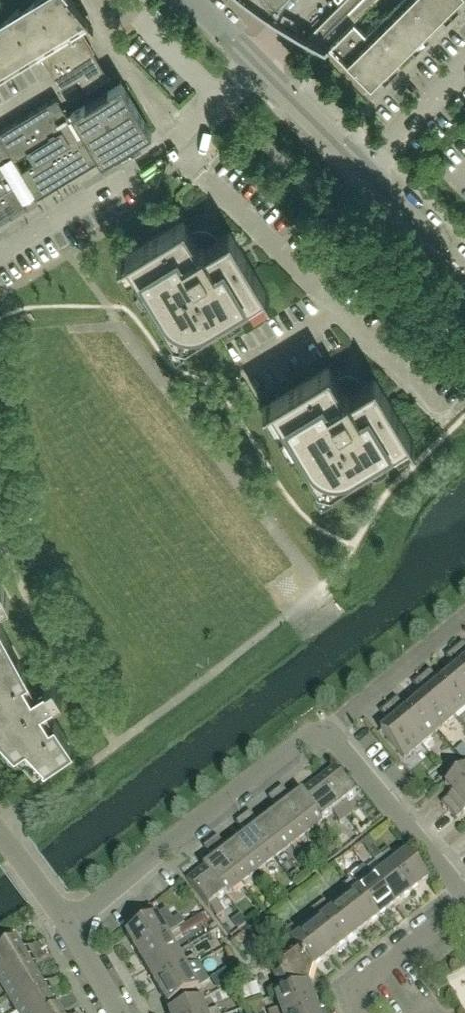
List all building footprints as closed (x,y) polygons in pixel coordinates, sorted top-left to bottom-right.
[(31,57),(32,57),(40,52),(55,43),(79,28),(90,22),(92,25),(94,23),(74,0),(40,0),(38,2),(37,1),(36,0),(32,0),(30,2),(12,17),(9,13),(6,16),(0,21),(0,76),(7,72),(31,57)] [(256,5),(269,15),(284,0),(249,0),(256,5)] [(306,37),(316,42),(327,47),(330,44),(347,61),(371,85),(395,62),(427,29),(440,17),(457,0),(344,0),(306,37)] [(154,11),(151,14),(158,21),(160,24),(168,16),(158,7),(154,11)] [(108,76),(79,28),(55,43),(40,52),(44,58),(61,87),(79,76),(87,90),(109,77),(109,76),(108,76)] [(101,158),(102,159),(115,151),(115,150),(138,136),(139,137),(152,129),(122,79),(108,87),(109,88),(86,102),(85,101),(71,109),(72,110),(67,113),(57,96),(0,131),(0,219),(23,206),(27,203),(25,200),(35,195),(36,197),(37,197),(86,167),(88,166),(101,158)] [(82,93),(77,85),(64,92),(70,101),(82,93)] [(270,296),(245,254),(231,230),(215,240),(212,235),(207,233),(203,232),(198,232),(193,235),(184,219),(118,258),(119,260),(127,256),(174,334),(186,337),(264,289),(269,297),(270,296)] [(331,483),(389,448),(409,435),(414,443),(415,442),(376,376),(360,386),(357,381),(352,379),(348,378),(343,378),(338,381),(329,365),(263,405),(264,406),(272,402),(319,480),(331,483)] [(1,603),(10,599),(6,591),(0,594),(0,603),(1,603)] [(0,624),(0,655),(13,648),(0,624)] [(463,643),(455,650),(464,662),(464,645),(463,643)] [(13,648),(0,655),(0,686),(26,672),(13,648)] [(455,650),(447,657),(456,668),(447,675),(464,696),(464,662),(455,650)] [(447,675),(440,681),(430,670),(422,678),(454,717),(464,707),(464,696),(447,675)] [(57,686),(53,678),(45,683),(36,689),(27,674),(26,672),(0,686),(0,721),(1,720),(57,686)] [(454,717),(422,678),(414,684),(423,696),(414,703),(438,730),(454,717)] [(45,704),(54,698),(54,699),(62,694),(57,686),(1,720),(0,721),(0,730),(4,734),(15,747),(15,746),(21,742),(55,720),(54,719),(45,704)] [(438,730),(414,703),(407,709),(397,698),(389,706),(421,744),(438,730)] [(421,744),(389,706),(381,712),(390,723),(381,731),(404,759),(421,744)] [(71,743),(55,720),(21,742),(27,752),(24,756),(35,768),(36,767),(71,743)] [(455,750),(463,759),(464,757),(464,744),(463,742),(455,750)] [(356,795),(335,767),(318,780),(347,818),(353,813),(346,803),(356,795)] [(464,797),(464,768),(446,785),(453,794),(442,803),(449,811),(464,797)] [(347,818),(318,780),(301,793),(323,821),(332,814),(340,823),(347,818)] [(282,787),(276,793),(282,801),(289,796),(282,787)] [(275,807),(282,801),(276,793),(269,798),(275,807)] [(323,821),(301,793),(285,805),(307,833),(323,821)] [(449,811),(456,820),(464,812),(464,797),(449,811)] [(307,833),(285,805),(269,818),(290,846),(307,833)] [(250,812),(243,817),(250,826),(257,821),(250,812)] [(243,831),(250,826),(243,817),(236,823),(243,831)] [(290,846),(269,818),(253,830),(274,858),(290,846)] [(274,858),(253,830),(237,842),(258,870),(274,858)] [(218,837),(211,842),(218,851),(224,846),(218,837)] [(211,856),(218,851),(211,842),(204,847),(211,856)] [(258,870),(237,842),(220,855),(242,883),(258,870)] [(374,845),(367,851),(375,861),(382,856),(379,852),(374,845)] [(389,851),(382,856),(411,894),(428,881),(407,853),(397,861),(389,851)] [(242,883),(220,855),(204,867),(226,895),(242,883)] [(374,878),(395,906),(411,894),(382,856),(375,861),(383,871),(374,878)] [(349,866),(342,871),(350,881),(357,876),(349,866)] [(226,895),(204,867),(187,880),(209,908),(217,918),(224,912),(216,902),(226,895)] [(297,870),(290,876),(296,883),(303,877),(297,870)] [(379,919),(395,906),(374,878),(364,886),(357,876),(350,881),(379,919)] [(379,919),(350,881),(343,886),(351,896),(341,903),(363,931),(379,919)] [(363,931),(341,903),(332,910),(324,901),(318,906),(347,944),(363,931)] [(157,916),(151,906),(143,913),(148,921),(157,916)] [(347,944),(318,906),(311,911),(318,921),(309,928),(330,956),(347,944)] [(137,952),(178,928),(174,921),(163,927),(157,916),(148,921),(126,934),(137,952)] [(185,924),(178,928),(182,936),(191,931),(186,923),(185,924)] [(313,969),(330,956),(309,928),(300,935),(292,925),(285,931),(293,940),(292,941),(296,946),(279,959),(274,974),(281,994),(276,996),(280,1008),(268,1012),(292,1012),(316,1005),(309,984),(313,969)] [(178,952),(172,942),(182,936),(178,928),(137,952),(147,970),(178,952)] [(17,941),(0,951),(0,975),(27,959),(17,941)] [(27,950),(32,957),(41,951),(37,944),(27,950)] [(45,959),(41,951),(32,957),(36,964),(45,959)] [(158,988),(199,964),(194,956),(184,962),(178,952),(147,970),(158,988)] [(38,977),(27,959),(0,975),(0,983),(7,995),(38,977)] [(199,964),(158,988),(171,1011),(202,1000),(196,990),(210,982),(199,964)] [(228,968),(211,978),(217,989),(235,978),(228,968)] [(17,1012),(48,995),(38,977),(7,995),(17,1012)] [(48,985),(52,992),(62,987),(57,979),(48,985)] [(244,1007),(263,1001),(257,985),(239,991),(244,1007)] [(66,994),(62,987),(52,992),(56,1000),(66,994)] [(58,1012),(48,995),(17,1012),(18,1012),(57,1012),(58,1012)] [(218,1008),(206,1012),(202,1000),(171,1011),(169,1012),(220,1012),(218,1008)] [(316,1005),(292,1012),(319,1012),(316,1005)]
